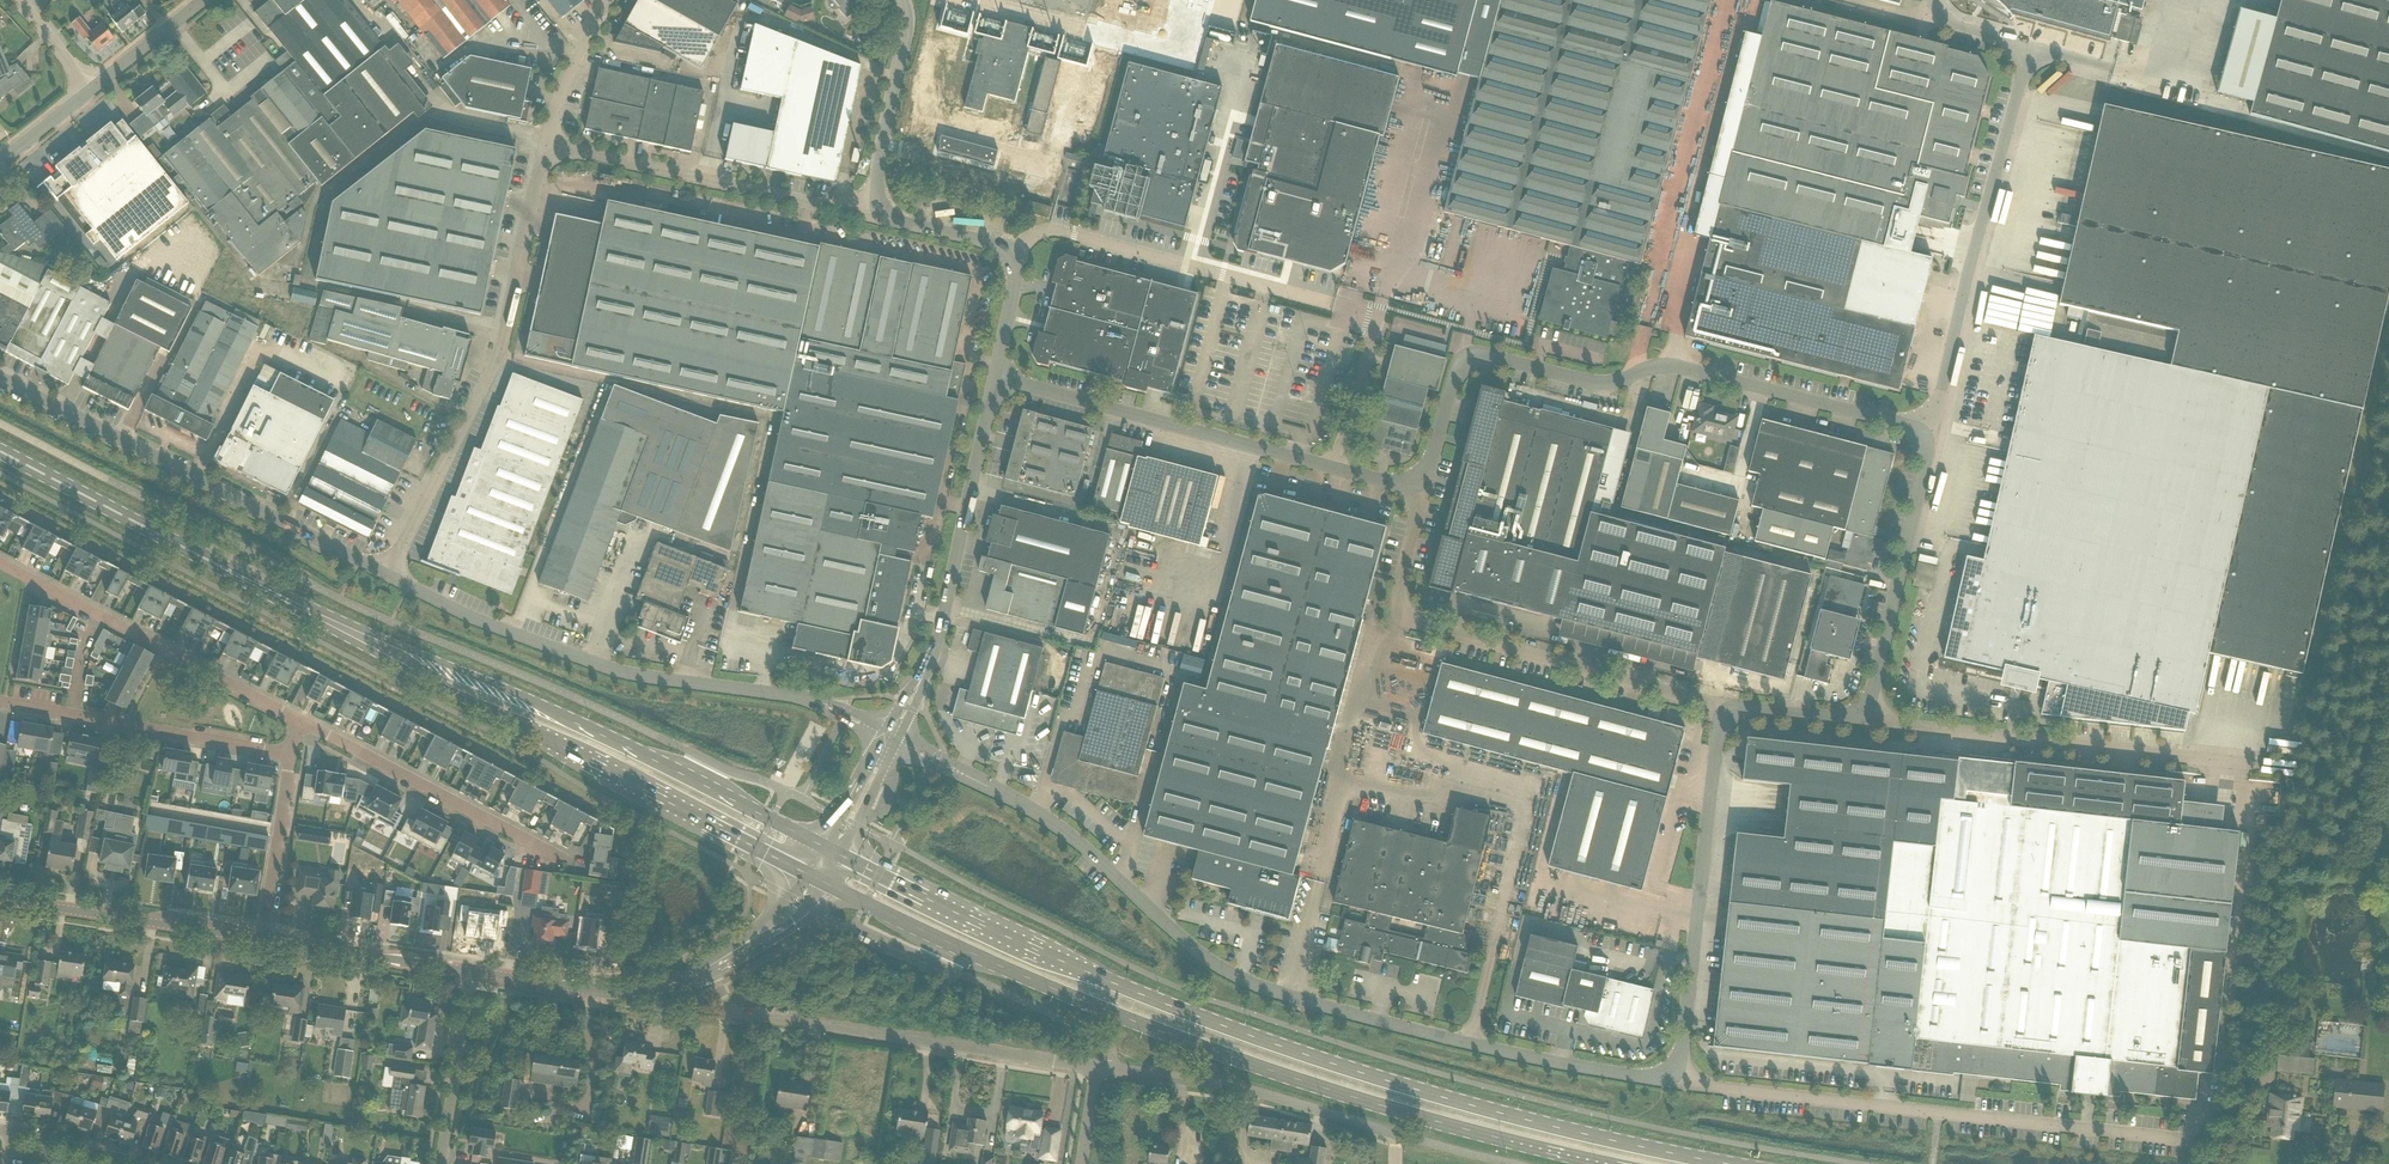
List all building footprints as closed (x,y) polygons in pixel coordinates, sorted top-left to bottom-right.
[(115,24),(122,33),(145,14),(134,0),(114,0),(112,1),(111,5),(116,13),(110,18),(115,24)] [(158,160),(169,174),(174,170),(178,175),(172,179),(178,187),(182,184),(186,188),(184,190),(227,245),(232,242),(259,276),(301,243),(306,215),(302,210),(316,188),(320,185),(321,186),(330,179),(345,167),(355,160),(422,106),(379,52),(384,47),(353,8),(347,0),(345,0),(341,4),(337,0),(270,0),(254,13),(268,30),(268,29),(287,52),(275,62),(283,71),(250,98),(252,100),(231,117),(223,108),(212,116),(217,122),(214,124),(210,119),(163,156),(158,160)] [(443,59),(510,6),(505,0),(397,0),(443,59)] [(561,19),(584,0),(546,0),(561,19)] [(613,42),(660,52),(662,48),(700,70),(737,3),(731,0),(637,0),(613,42)] [(840,7),(838,9),(846,18),(856,9),(853,6),(860,0),(834,0),(840,7)] [(1251,22),(1432,71),(1457,77),(1458,73),(1480,79),(1444,213),(1570,246),(1563,274),(1555,272),(1542,318),(1565,324),(1563,329),(1569,331),(1570,326),(1605,335),(1617,289),(1622,290),(1629,262),(1641,265),(1712,0),(1256,0),(1251,22)] [(1998,3),(2002,6),(2005,9),(2006,11),(2009,13),(2012,11),(2109,37),(2116,13),(2126,16),(2128,7),(2118,5),(2119,0),(1995,0),(1998,3)] [(2250,115),(2388,153),(2388,0),(2281,0),(2250,115)] [(1967,179),(1964,178),(1990,79),(1977,57),(1947,50),(1948,47),(1771,2),(1771,1),(1685,337),(1899,391),(1904,371),(1910,349),(1915,329),(1845,311),(1858,258),(1883,264),(1887,248),(1896,250),(1905,213),(1949,225),(1956,196),(1964,198),(1969,179),(1967,178),(1967,179)] [(784,17),(799,24),(814,20),(810,7),(800,10),(789,5),(784,17)] [(109,14),(103,6),(97,10),(103,18),(109,14)] [(390,12),(385,17),(403,39),(408,35),(390,12)] [(89,47),(94,53),(96,51),(98,53),(114,40),(102,24),(93,31),(81,16),(71,24),(84,40),(86,38),(92,45),(89,47)] [(922,35),(940,40),(943,24),(926,20),(922,35)] [(976,54),(979,55),(965,108),(982,112),(987,95),(1015,102),(1029,49),(1034,31),(1035,31),(1034,31),(1034,30),(1006,22),(1006,23),(1005,24),(1006,24),(1002,41),(985,36),(983,41),(980,40),(976,54)] [(766,169),(836,184),(861,67),(754,26),(740,90),(781,99),(773,134),(732,125),(724,160),(766,169)] [(1238,240),(1238,242),(1238,243),(1239,245),(1240,246),(1240,247),(1241,247),(1242,248),(1243,249),(1244,249),(1244,250),(1244,252),(1257,256),(1258,253),(1331,273),(1346,264),(1380,136),(1384,137),(1399,78),(1277,45),(1245,162),(1259,165),(1258,171),(1254,170),(1236,238),(1238,239),(1238,240)] [(13,89),(18,95),(33,84),(21,69),(11,73),(0,47),(0,76),(2,80),(0,82),(0,99),(13,89)] [(468,58),(442,79),(445,83),(440,87),(444,93),(455,107),(460,103),(465,108),(508,117),(507,119),(527,124),(527,123),(525,122),(529,103),(531,104),(532,103),(524,101),(531,70),(468,58)] [(1027,132),(1042,136),(1061,63),(1046,59),(1027,132)] [(1127,212),(1186,228),(1223,89),(1129,63),(1101,168),(1097,167),(1092,188),(1094,189),(1095,190),(1091,204),(1092,204),(1090,210),(1096,211),(1098,205),(1105,207),(1106,209),(1105,211),(1126,217),(1127,212)] [(177,91),(163,103),(152,88),(135,102),(140,109),(139,109),(141,111),(144,114),(130,125),(140,138),(171,113),(174,117),(188,105),(190,107),(206,94),(185,68),(169,81),(177,91)] [(663,147),(663,148),(664,148),(664,147),(674,149),(673,152),(679,153),(680,150),(690,153),(692,146),(693,146),(693,144),(692,144),(703,92),(598,69),(585,130),(637,141),(637,142),(638,142),(638,141),(663,147)] [(2086,311),(2178,332),(2179,327),(2369,380),(2388,292),(2388,170),(2104,106),(2079,218),(2061,215),(2060,223),(2077,227),(2059,305),(2069,307),(2083,310),(2086,311)] [(2187,118),(2200,118),(2201,109),(2187,108),(2187,118)] [(51,177),(43,183),(57,201),(58,201),(93,245),(100,240),(116,261),(126,253),(188,204),(176,188),(178,187),(172,179),(170,181),(127,127),(122,120),(121,121),(122,121),(114,127),(111,123),(86,143),(88,145),(81,151),(79,148),(55,167),(62,175),(54,181),(51,177)] [(479,316),(514,151),(423,132),(330,204),(314,281),(479,316)] [(997,151),(941,136),(937,152),(993,167),(997,151)] [(153,144),(147,148),(156,160),(162,155),(153,144)] [(1092,165),(1093,159),(1068,153),(1067,159),(1092,165)] [(1205,160),(1200,181),(1207,182),(1212,162),(1205,160)] [(570,366),(570,367),(782,413),(793,364),(819,245),(607,201),(604,213),(604,214),(601,226),(571,366),(570,366)] [(1026,213),(1049,219),(1052,208),(1030,202),(1026,213)] [(13,216),(0,226),(0,234),(0,235),(1,237),(2,236),(14,251),(30,238),(32,241),(40,234),(47,242),(57,233),(43,215),(43,216),(44,217),(35,225),(18,203),(9,211),(13,216)] [(1067,223),(1069,209),(1059,207),(1057,222),(1067,223)] [(1482,261),(1502,267),(1510,238),(1490,233),(1482,261)] [(819,245),(793,364),(945,398),(951,372),(971,277),(911,264),(910,265),(880,258),(880,257),(819,245)] [(5,352),(48,270),(12,255),(5,254),(3,258),(0,256),(0,349),(5,352)] [(1171,395),(1198,294),(1077,262),(1078,259),(1067,256),(1059,261),(1053,283),(1057,285),(1044,334),(1042,333),(1040,339),(1038,339),(1033,356),(1038,364),(1049,367),(1050,362),(1125,382),(1124,387),(1147,393),(1148,389),(1171,395)] [(95,261),(104,272),(109,268),(100,257),(95,261)] [(48,270),(5,352),(68,385),(111,304),(48,271),(48,270)] [(293,284),(299,286),(301,276),(295,275),(293,284)] [(82,387),(105,399),(128,411),(160,348),(169,352),(194,302),(147,278),(144,284),(136,280),(88,377),(82,387)] [(291,300),(314,306),(317,293),(294,288),(291,300)] [(368,352),(366,360),(405,371),(407,364),(427,369),(422,388),(433,394),(433,395),(450,400),(455,382),(459,383),(471,342),(468,341),(469,336),(442,329),(442,331),(401,319),(403,309),(324,292),(310,341),(326,345),(327,340),(368,352)] [(208,425),(257,327),(205,301),(175,361),(171,359),(168,365),(172,367),(156,398),(152,396),(145,410),(171,423),(169,428),(178,433),(180,428),(206,441),(213,427),(208,425)] [(2069,307),(2067,317),(2081,320),(2083,310),(2069,307)] [(2047,323),(2046,330),(2042,330),(2042,336),(2053,336),(2054,324),(2047,323)] [(1539,325),(1537,336),(1551,339),(1553,328),(1539,325)] [(2302,674),(2369,380),(2179,327),(2178,332),(2170,367),(2123,356),(2089,348),(2083,347),(2079,346),(2075,345),(2034,336),(1983,561),(1967,557),(1944,658),(2067,685),(2060,717),(2071,718),(2185,731),(2189,713),(2195,714),(2209,653),(2287,671),(2285,676),(2297,678),(2299,673),(2302,674)] [(2087,329),(2083,347),(2089,348),(2090,344),(2098,346),(2101,333),(2087,329)] [(1389,450),(1410,456),(1417,431),(1428,389),(1437,392),(1446,360),(1395,346),(1376,420),(1377,420),(1370,445),(1389,450)] [(782,413),(739,612),(797,624),(792,648),(791,648),(791,649),(863,665),(864,663),(876,665),(876,664),(875,664),(875,662),(877,661),(878,662),(879,662),(879,663),(880,663),(881,663),(882,663),(882,662),(883,662),(883,661),(884,661),(884,660),(884,659),(884,658),(884,657),(885,656),(887,656),(887,657),(888,657),(890,645),(892,646),(911,562),(910,562),(916,536),(919,537),(922,535),(923,532),(921,529),(918,528),(920,516),(932,519),(958,400),(946,398),(945,398),(793,364),(782,413)] [(258,375),(215,461),(286,496),(334,400),(279,373),(274,383),(258,375)] [(497,407),(480,451),(553,478),(561,458),(566,445),(583,401),(515,375),(502,408),(497,407)] [(349,405),(425,443),(439,415),(363,377),(349,405)] [(730,553),(758,424),(719,416),(716,424),(612,385),(569,502),(538,584),(586,603),(617,521),(624,523),(634,519),(635,516),(676,531),(675,532),(730,553)] [(1432,575),(1429,588),(1437,590),(1453,594),(1454,592),(1458,593),(1698,656),(1725,553),(1726,549),(1608,518),(1611,504),(1603,502),(1600,515),(1591,513),(1597,491),(1606,493),(1611,477),(1602,474),(1609,447),(1613,429),(1541,410),(1536,428),(1500,419),(1504,401),(1506,393),(1482,387),(1468,441),(1465,451),(1462,463),(1468,464),(1449,539),(1442,537),(1433,574),(1432,575)] [(1736,418),(1711,412),(1712,408),(1700,405),(1694,431),(1731,441),(1736,418)] [(1677,484),(1687,447),(1663,441),(1671,414),(1648,408),(1621,507),(1639,512),(1730,536),(1740,501),(1677,484)] [(1006,479),(1017,482),(1075,498),(1078,486),(1093,429),(1024,410),(1006,479)] [(375,525),(374,525),(417,440),(378,421),(371,434),(341,420),(306,490),(305,490),(298,503),(368,538),(375,525)] [(1847,527),(1867,447),(1762,420),(1749,472),(1760,475),(1753,502),(1764,505),(1763,509),(1833,527),(1834,524),(1847,527)] [(1090,513),(1129,524),(1129,525),(1147,460),(1144,459),(1142,455),(1140,454),(1143,442),(1112,434),(1096,491),(1090,513)] [(566,445),(561,458),(568,461),(573,447),(566,445)] [(1724,472),(1733,474),(1740,448),(1730,446),(1724,472)] [(1872,537),(1894,454),(1867,447),(1847,527),(1846,531),(1876,539),(1876,538),(1872,537)] [(553,478),(480,451),(474,448),(455,498),(451,497),(426,563),(443,569),(444,566),(510,592),(553,478)] [(1129,525),(1129,524),(1128,528),(1200,546),(1219,477),(1203,473),(1171,464),(1147,458),(1147,460),(1129,525)] [(1228,904),(1289,920),(1300,877),(1294,876),(1328,749),(1363,620),(1362,620),(1387,528),(1260,494),(1207,690),(1185,684),(1144,836),(1200,851),(1192,879),(1232,890),(1228,904)] [(986,609),(1084,635),(1110,534),(1002,506),(999,516),(994,515),(987,542),(992,543),(988,558),(983,557),(979,571),(995,575),(986,609)] [(1811,564),(1825,568),(1827,560),(1825,559),(1833,527),(1763,509),(1755,541),(1813,556),(1811,564)] [(12,520),(15,516),(3,510),(0,515),(0,537),(3,539),(4,538),(3,538),(12,520)] [(22,526),(24,521),(15,516),(12,520),(22,526)] [(34,526),(24,521),(22,526),(31,531),(34,526)] [(33,555),(45,532),(34,526),(31,531),(22,549),(23,550),(23,549),(33,555)] [(1827,560),(1843,564),(1843,565),(1866,571),(1869,561),(1870,562),(1876,539),(1846,531),(1842,544),(1848,545),(1845,554),(1833,551),(1829,553),(1827,560)] [(45,560),(54,543),(57,538),(45,532),(33,555),(46,561),(46,560),(45,560)] [(64,548),(67,543),(57,538),(54,543),(64,548)] [(76,548),(67,543),(64,548),(74,553),(76,548)] [(722,584),(720,583),(725,569),(728,561),(713,556),(701,551),(698,558),(656,543),(635,599),(644,603),(636,623),(678,638),(686,617),(676,613),(687,584),(700,589),(698,593),(716,600),(722,584)] [(76,577),(88,554),(76,548),(74,553),(64,572),(65,572),(65,571),(76,577)] [(88,582),(97,565),(99,560),(88,554),(76,577),(88,583),(88,582)] [(1715,663),(1784,681),(1812,576),(1742,557),(1715,663)] [(106,570),(109,565),(99,560),(97,565),(106,570)] [(109,565),(106,570),(115,575),(118,570),(109,565)] [(127,581),(130,576),(118,570),(115,575),(105,592),(119,599),(119,598),(127,581)] [(140,581),(130,576),(127,581),(137,586),(140,581)] [(1804,678),(1827,684),(1831,667),(1826,665),(1829,655),(1845,659),(1850,642),(1846,641),(1847,639),(1853,641),(1855,634),(1848,632),(1849,631),(1852,632),(1864,585),(1830,576),(1811,650),(1807,666),(1804,678)] [(147,591),(149,586),(140,581),(137,586),(147,591)] [(149,615),(161,592),(149,586),(147,591),(137,610),(138,610),(149,615)] [(1137,624),(1174,633),(1181,606),(1174,604),(1176,597),(1161,593),(1161,594),(1145,590),(1137,624)] [(170,603),(172,598),(161,592),(149,615),(161,622),(162,621),(161,620),(170,603)] [(378,601),(384,604),(387,598),(381,595),(378,601)] [(182,604),(172,598),(170,603),(180,608),(182,604)] [(49,621),(51,610),(52,611),(52,610),(49,609),(50,605),(41,600),(40,602),(38,607),(29,605),(29,606),(30,607),(28,618),(49,622),(49,621)] [(192,609),(182,604),(180,608),(189,614),(192,609)] [(191,637),(203,615),(192,609),(189,614),(180,632),(180,633),(181,632),(191,637)] [(215,621),(203,615),(191,637),(203,644),(204,643),(203,643),(212,625),(215,621)] [(50,634),(52,622),(49,621),(49,622),(28,618),(26,630),(50,635),(50,634)] [(222,631),(225,626),(215,621),(212,625),(222,631)] [(234,631),(225,626),(222,631),(232,636),(234,631)] [(108,637),(110,633),(103,629),(101,634),(108,637)] [(996,725),(995,730),(1005,733),(1007,729),(1015,731),(1018,718),(1024,720),(1043,648),(974,629),(968,650),(980,653),(968,695),(962,693),(956,715),(989,724),(990,723),(996,725)] [(50,648),(53,634),(50,634),(50,635),(26,630),(23,642),(47,647),(47,648),(50,648)] [(234,660),(246,637),(234,631),(232,636),(222,654),(223,655),(223,654),(234,660)] [(1104,632),(1102,639),(1137,649),(1139,641),(1104,632)] [(257,643),(246,637),(234,660),(246,666),(246,665),(255,648),(257,643)] [(45,659),(47,648),(47,647),(23,642),(21,654),(45,659)] [(154,655),(129,643),(123,655),(126,656),(126,655),(148,667),(154,655)] [(264,653),(267,648),(257,643),(255,648),(264,653)] [(277,653),(267,648),(264,653),(274,658),(277,653)] [(276,682),(288,659),(277,653),(274,658),(264,677),(265,677),(266,676),(276,682)] [(43,671),(45,659),(21,654),(19,667),(43,671)] [(148,667),(126,655),(126,656),(120,666),(142,678),(148,667)] [(297,670),(300,665),(288,659),(276,682),(288,688),(289,687),(288,687),(297,670)] [(1054,660),(1050,690),(1063,692),(1068,662),(1054,660)] [(1052,779),(1132,800),(1165,679),(1106,663),(1086,739),(1064,733),(1052,779)] [(1686,729),(1442,663),(1423,734),(1573,774),(1548,866),(1630,889),(1642,892),(1686,729)] [(309,670),(300,665),(297,670),(307,675),(309,670)] [(142,678),(120,666),(114,678),(117,679),(117,678),(136,688),(142,678)] [(41,684),(43,671),(19,667),(17,678),(16,678),(16,679),(41,684)] [(309,670),(307,675),(316,680),(319,675),(309,670)] [(328,686),(330,681),(319,675),(316,680),(307,697),(306,697),(319,704),(320,704),(319,703),(328,686)] [(2282,676),(2275,707),(2291,711),(2297,679),(2282,676)] [(136,688),(117,678),(117,679),(112,689),(131,699),(136,688)] [(340,686),(330,681),(328,686),(338,691),(340,686)] [(347,696),(350,691),(340,686),(338,691),(347,696)] [(125,711),(131,699),(112,689),(105,701),(108,702),(103,710),(116,712),(118,707),(125,711)] [(349,720),(361,697),(350,691),(347,696),(338,715),(339,715),(349,720)] [(1044,695),(1041,715),(1056,716),(1058,697),(1044,695)] [(370,708),(373,703),(361,697),(349,720),(361,727),(362,726),(361,725),(370,708)] [(383,709),(373,703),(370,708),(380,714),(383,709)] [(390,719),(380,738),(381,738),(382,737),(392,743),(404,720),(383,709),(380,714),(390,719)] [(404,720),(392,743),(404,749),(405,748),(404,748),(413,731),(423,736),(425,731),(404,720)] [(37,728),(22,725),(17,750),(33,752),(37,728)] [(33,752),(49,755),(53,731),(37,728),(33,752)] [(425,731),(423,736),(433,741),(423,760),(424,760),(424,759),(435,765),(447,742),(425,731)] [(362,740),(365,735),(358,732),(355,737),(362,740)] [(72,734),(68,752),(96,758),(100,740),(88,737),(88,736),(87,736),(87,737),(83,736),(83,735),(82,736),(72,734)] [(1737,834),(1714,1047),(1866,1064),(1866,1066),(1875,1067),(1875,1065),(1903,1068),(1903,1070),(1913,1071),(1913,1067),(1953,1071),(1953,1073),(2060,1085),(2059,1091),(2072,1092),(2073,1087),(2107,1091),(2107,1096),(2120,1098),(2120,1092),(2132,1093),(2133,1090),(2156,1093),(2155,1096),(2173,1098),(2174,1095),(2192,1097),(2195,1073),(2213,1075),(2237,858),(2237,859),(2238,854),(2241,854),(2243,840),(2239,840),(2240,834),(2239,834),(2239,833),(2180,827),(2185,781),(2015,763),(2011,796),(1966,791),(1965,803),(1954,802),(1959,762),(1748,738),(1743,781),(1790,786),(1784,839),(1737,834)] [(447,742),(435,765),(447,771),(447,770),(455,753),(465,758),(468,753),(447,742)] [(62,748),(54,746),(52,756),(60,757),(62,748)] [(3,761),(2,767),(11,769),(12,763),(14,751),(5,749),(3,761)] [(175,773),(179,752),(167,749),(165,756),(160,755),(158,770),(175,773)] [(195,784),(199,763),(191,761),(192,754),(179,752),(175,773),(173,780),(195,784)] [(466,783),(476,789),(488,766),(467,754),(463,762),(469,765),(468,766),(472,768),(465,783),(465,784),(466,783)] [(202,783),(227,787),(225,795),(234,797),(236,786),(239,770),(231,769),(232,762),(217,759),(216,767),(209,766),(209,765),(206,764),(202,783)] [(93,762),(88,785),(100,787),(105,764),(93,762)] [(255,794),(260,767),(248,764),(246,771),(243,787),(243,791),(255,794)] [(510,777),(488,766),(476,789),(489,795),(489,794),(488,794),(495,780),(499,782),(500,781),(506,784),(510,777)] [(273,784),(274,776),(272,776),(273,769),(260,767),(255,794),(268,796),(270,784),(273,784)] [(243,787),(246,771),(239,770),(236,786),(243,787)] [(303,786),(301,801),(314,803),(315,795),(329,797),(329,796),(332,774),(333,774),(333,773),(318,771),(317,776),(315,788),(303,786)] [(332,774),(329,796),(341,798),(342,798),(346,775),(345,775),(345,776),(333,774),(332,774)] [(519,811),(531,788),(510,777),(506,784),(512,787),(511,788),(515,791),(507,806),(508,806),(508,805),(519,811)] [(362,795),(355,809),(375,819),(389,793),(376,786),(370,799),(362,795)] [(4,810),(6,803),(4,802),(6,795),(7,796),(8,789),(0,787),(0,810),(4,810)] [(90,811),(95,812),(100,789),(95,788),(90,811)] [(552,799),(531,788),(519,811),(531,817),(531,816),(538,803),(542,805),(542,803),(548,806),(552,799)] [(346,792),(345,801),(356,802),(359,793),(346,792)] [(389,793),(375,819),(395,830),(402,816),(395,812),(401,800),(389,793)] [(561,833),(573,810),(552,799),(548,806),(554,809),(553,811),(557,813),(549,828),(550,828),(551,828),(561,833)] [(1365,924),(1345,919),(1338,951),(1358,956),(1356,961),(1370,964),(1373,955),(1382,957),(1383,952),(1468,973),(1472,955),(1465,953),(1470,932),(1464,930),(1491,816),(1456,807),(1447,843),(1354,820),(1334,903),(1369,911),(1365,924)] [(233,809),(232,816),(241,818),(242,811),(233,809)] [(75,838),(89,840),(92,821),(94,813),(80,810),(75,838)] [(408,819),(400,833),(420,843),(434,817),(422,810),(415,823),(408,819)] [(594,821),(573,810),(561,833),(573,839),(574,839),(573,838),(580,825),(584,827),(585,826),(590,828),(594,821)] [(266,822),(268,814),(252,811),(250,819),(266,822)] [(132,854),(136,836),(127,834),(127,831),(130,832),(132,826),(133,819),(117,815),(115,824),(114,828),(117,829),(117,832),(107,830),(100,863),(107,864),(106,869),(121,872),(122,868),(129,869),(131,861),(138,863),(140,856),(132,854)] [(147,815),(144,830),(152,831),(154,816),(147,815)] [(434,817),(420,843),(440,854),(447,840),(440,836),(447,823),(434,817)] [(25,864),(32,825),(2,820),(0,833),(0,835),(2,836),(1,840),(0,840),(0,860),(11,862),(12,859),(16,860),(15,863),(25,864)] [(609,858),(614,830),(595,820),(594,821),(590,828),(589,831),(594,834),(592,848),(595,848),(594,855),(609,858)] [(183,822),(182,829),(192,831),(193,823),(183,822)] [(182,829),(181,837),(191,838),(192,831),(182,829)] [(223,829),(221,836),(231,838),(232,830),(223,829)] [(300,829),(298,839),(308,840),(309,831),(300,829)] [(323,833),(322,843),(329,844),(331,834),(323,833)] [(464,833),(450,859),(463,866),(466,861),(472,864),(473,864),(481,850),(474,846),(477,840),(464,833)] [(261,835),(259,851),(266,852),(269,837),(261,835)] [(356,835),(352,844),(360,848),(364,840),(356,835)] [(47,858),(45,867),(46,867),(71,871),(71,872),(72,872),(74,861),(77,847),(60,844),(61,837),(53,836),(51,836),(47,858)] [(221,836),(220,844),(230,845),(231,838),(221,836)] [(629,838),(627,847),(635,851),(637,843),(635,841),(629,838)] [(199,840),(197,847),(206,849),(207,842),(199,840)] [(472,864),(471,867),(492,877),(498,865),(503,866),(505,856),(503,856),(504,855),(491,848),(488,854),(481,850),(473,864),(472,864)] [(615,880),(618,859),(609,858),(594,855),(593,862),(590,862),(588,875),(615,880)] [(148,856),(145,879),(158,881),(162,858),(148,856)] [(162,858),(158,881),(172,883),(176,860),(162,858)] [(191,860),(186,889),(187,889),(192,889),(192,890),(199,891),(199,890),(200,891),(203,868),(204,868),(204,862),(191,860)] [(233,862),(228,892),(242,894),(246,870),(247,865),(233,862)] [(408,867),(405,873),(413,877),(416,871),(408,867)] [(203,868),(200,891),(213,893),(214,893),(217,870),(216,870),(204,868),(203,868)] [(246,870),(242,894),(256,896),(258,882),(259,882),(261,873),(259,873),(259,872),(246,870)] [(545,895),(548,873),(525,870),(522,892),(538,895),(538,894),(545,895)] [(312,905),(332,908),(334,894),(337,895),(340,874),(331,873),(330,876),(300,872),(297,889),(314,891),(312,905)] [(458,877),(454,884),(461,888),(464,881),(458,877)] [(504,888),(503,895),(512,896),(515,879),(506,877),(504,888)] [(344,906),(351,907),(350,915),(369,918),(370,910),(380,911),(384,885),(372,883),(370,894),(347,890),(344,906)] [(385,891),(383,906),(392,908),(390,925),(408,927),(412,898),(395,895),(396,892),(385,891)] [(426,906),(423,930),(439,932),(441,916),(448,917),(450,903),(438,901),(436,908),(426,906)] [(461,905),(459,921),(466,922),(464,937),(480,939),(484,913),(469,911),(469,906),(461,905)] [(484,913),(480,939),(496,941),(498,927),(506,928),(508,911),(500,910),(499,915),(484,913)] [(583,920),(579,946),(596,948),(598,930),(611,932),(614,915),(603,914),(602,923),(583,920)] [(533,939),(552,942),(553,936),(566,938),(569,921),(534,916),(532,928),(535,929),(533,939)] [(2233,953),(2239,954),(2244,930),(2238,929),(2233,953)] [(1518,985),(1515,996),(1563,1008),(1563,1005),(1591,1012),(1590,1015),(1591,1017),(1597,1018),(1595,1025),(1642,1037),(1654,990),(1607,978),(1572,970),(1578,946),(1531,935),(1525,958),(1518,985)] [(57,977),(73,979),(73,975),(82,976),(85,956),(60,952),(59,964),(57,977)] [(2,990),(2,987),(3,981),(15,983),(16,976),(14,975),(14,971),(20,972),(21,968),(23,956),(4,954),(3,958),(0,957),(1,956),(0,956),(0,991),(2,990)] [(119,992),(119,996),(129,997),(131,985),(134,965),(120,963),(120,961),(106,959),(101,990),(119,992)] [(41,989),(40,989),(40,985),(47,986),(50,962),(39,961),(34,988),(30,987),(28,997),(40,999),(41,989)] [(197,978),(196,978),(198,967),(186,966),(185,971),(165,968),(162,987),(165,988),(186,992),(185,997),(194,998),(197,978)] [(214,998),(227,1000),(228,995),(245,997),(246,990),(248,990),(250,976),(237,974),(237,977),(218,974),(214,998)] [(289,1012),(300,1014),(303,999),(304,987),(293,985),(292,989),(288,988),(288,987),(274,985),(272,996),(274,996),(273,1004),(290,1007),(289,1012)] [(2314,994),(2306,993),(2305,1001),(2313,1002),(2314,994)] [(131,1021),(142,1022),(146,999),(135,997),(131,1021)] [(432,1043),(435,1022),(434,1022),(435,1016),(429,1015),(431,1004),(421,1003),(421,1000),(414,999),(413,1001),(411,1001),(410,1007),(403,1006),(401,1018),(400,1023),(408,1024),(408,1021),(419,1022),(415,1048),(431,1051),(432,1043)] [(331,1035),(341,1037),(345,1010),(334,1008),(334,1011),(318,1009),(315,1028),(331,1030),(331,1035)] [(202,1044),(211,1045),(213,1034),(212,1034),(214,1015),(207,1014),(202,1044)] [(292,1042),(303,1043),(307,1020),(296,1018),(292,1042)] [(2276,1068),(2307,1072),(2309,1042),(2279,1039),(2276,1068)] [(614,1072),(630,1075),(632,1064),(640,1065),(639,1069),(652,1071),(655,1052),(646,1051),(647,1045),(625,1041),(623,1058),(616,1057),(614,1072)] [(410,1060),(412,1048),(396,1045),(394,1057),(410,1060)] [(339,1049),(335,1076),(348,1078),(352,1051),(339,1049)] [(534,1054),(530,1082),(576,1089),(580,1061),(534,1054)] [(363,1055),(362,1062),(371,1064),(372,1057),(363,1055)] [(703,1087),(710,1088),(714,1061),(695,1058),(691,1081),(703,1083),(703,1087)] [(22,1115),(36,1117),(40,1092),(39,1092),(40,1090),(26,1088),(30,1066),(23,1065),(20,1079),(16,1102),(24,1103),(22,1115)] [(389,1075),(393,1076),(389,1102),(391,1102),(390,1109),(407,1112),(406,1116),(420,1118),(425,1086),(411,1084),(412,1079),(414,1079),(415,1069),(391,1065),(389,1075)] [(16,1102),(20,1079),(12,1078),(7,1077),(6,1084),(0,1083),(0,1112),(7,1113),(9,1101),(16,1102)] [(501,1107),(515,1109),(519,1080),(505,1078),(501,1107)] [(2334,1106),(2381,1111),(2384,1085),(2336,1080),(2334,1106)] [(775,1106),(805,1110),(809,1084),(799,1082),(798,1084),(779,1081),(775,1106)] [(52,1107),(60,1109),(63,1094),(54,1091),(53,1094),(52,1092),(51,1091),(49,1091),(44,1090),(42,1091),(40,1092),(36,1117),(50,1119),(52,1107)] [(705,1115),(715,1117),(724,1118),(727,1092),(718,1091),(718,1093),(708,1092),(705,1115)] [(64,1123),(77,1127),(78,1127),(84,1108),(86,1101),(73,1097),(63,1094),(60,1109),(68,1111),(64,1123)] [(2272,1119),(2270,1138),(2292,1140),(2294,1121),(2299,1122),(2302,1098),(2270,1095),(2268,1118),(2272,1119)] [(94,1120),(101,1122),(106,1107),(109,1099),(102,1097),(99,1105),(86,1101),(84,1108),(78,1127),(77,1127),(77,1128),(90,1132),(94,1120)] [(687,1109),(688,1098),(679,1097),(678,1108),(687,1109)] [(104,1137),(118,1141),(124,1121),(125,1121),(127,1113),(117,1110),(119,1103),(109,1099),(106,1107),(101,1122),(108,1124),(104,1137)] [(1006,1119),(1007,1122),(1008,1122),(1006,1135),(1006,1138),(1007,1140),(1009,1142),(1013,1143),(1015,1141),(1017,1139),(1017,1137),(1032,1139),(1034,1132),(1040,1133),(1043,1113),(1011,1108),(1010,1114),(1008,1114),(1007,1117),(1006,1119)] [(124,1121),(118,1141),(131,1145),(135,1133),(142,1135),(146,1124),(149,1114),(137,1110),(128,1122),(125,1121),(124,1121)] [(895,1133),(923,1137),(926,1123),(927,1112),(916,1110),(916,1112),(899,1110),(895,1133)] [(251,1122),(254,1113),(244,1111),(241,1120),(251,1122)] [(267,1115),(265,1124),(276,1126),(277,1117),(267,1115)] [(654,1127),(653,1135),(668,1137),(669,1129),(670,1119),(650,1116),(648,1126),(654,1127)] [(1271,1149),(1280,1151),(1282,1141),(1282,1142),(1283,1132),(1291,1133),(1293,1123),(1251,1117),(1248,1137),(1272,1140),(1271,1149)] [(985,1134),(987,1121),(969,1118),(968,1125),(953,1123),(950,1148),(975,1151),(976,1144),(986,1146),(987,1135),(985,1134)] [(288,1120),(286,1129),(297,1131),(298,1122),(288,1120)] [(160,1140),(166,1142),(167,1142),(170,1131),(171,1131),(172,1127),(159,1123),(158,1127),(150,1125),(142,1148),(156,1152),(160,1140)] [(324,1123),(323,1142),(332,1142),(333,1123),(324,1123)] [(1282,1141),(1280,1151),(1292,1152),(1293,1143),(1309,1146),(1312,1126),(1293,1123),(1291,1133),(1283,1132),(1282,1142),(1282,1141)] [(180,1147),(187,1149),(190,1137),(191,1138),(192,1133),(191,1133),(193,1126),(187,1124),(185,1131),(180,1129),(178,1134),(171,1131),(170,1131),(167,1142),(166,1142),(163,1154),(176,1158),(180,1147)] [(1040,1158),(1057,1161),(1061,1130),(1046,1128),(1043,1143),(1042,1143),(1040,1158)] [(471,1129),(469,1145),(474,1146),(472,1156),(486,1158),(488,1148),(492,1149),(495,1133),(471,1129)] [(212,1139),(200,1135),(192,1133),(191,1138),(190,1137),(187,1149),(183,1160),(194,1163),(197,1163),(200,1153),(207,1155),(211,1144),(212,1139)] [(227,1161),(232,1146),(233,1146),(234,1142),(214,1135),(212,1139),(211,1144),(207,1155),(204,1163),(219,1163),(221,1159),(227,1161)] [(227,1161),(226,1163),(251,1163),(257,1140),(249,1137),(245,1147),(244,1149),(233,1146),(232,1146),(227,1161)] [(806,1163),(807,1163),(808,1157),(840,1162),(843,1143),(814,1139),(815,1139),(797,1137),(794,1162),(806,1163)] [(651,1140),(637,1138),(633,1163),(647,1163),(651,1140)] [(665,1140),(663,1149),(674,1151),(675,1141),(665,1140)] [(546,1141),(542,1157),(560,1162),(564,1146),(546,1141)] [(927,1141),(923,1162),(934,1163),(937,1142),(927,1141)] [(676,1163),(683,1163),(686,1144),(678,1143),(674,1163),(676,1163)] [(1151,1163),(1168,1163),(1170,1148),(1151,1146),(1149,1162),(1151,1162),(1151,1163)] [(1327,1148),(1313,1146),(1311,1160),(1296,1157),(1295,1163),(1325,1163),(1327,1148)] [(722,1149),(710,1147),(707,1163),(719,1163),(722,1149)] [(280,1163),(281,1163),(282,1156),(269,1154),(268,1158),(260,1157),(259,1163),(280,1163)] [(612,1159),(580,1154),(579,1162),(583,1162),(583,1163),(611,1163),(612,1159)] [(401,1158),(388,1155),(382,1163),(372,1161),(372,1163),(401,1163),(401,1158)]
